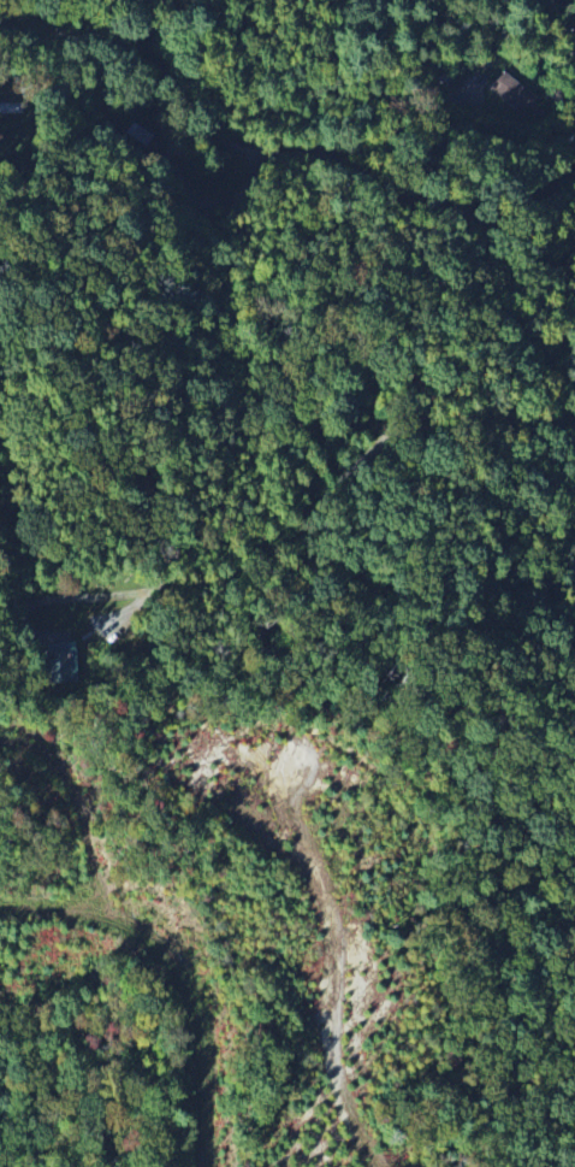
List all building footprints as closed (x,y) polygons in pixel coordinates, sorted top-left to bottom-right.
[(536,97),(498,73),(486,93),(524,117),(536,97)] [(20,118),(20,105),(0,104),(0,118),(20,118)]
